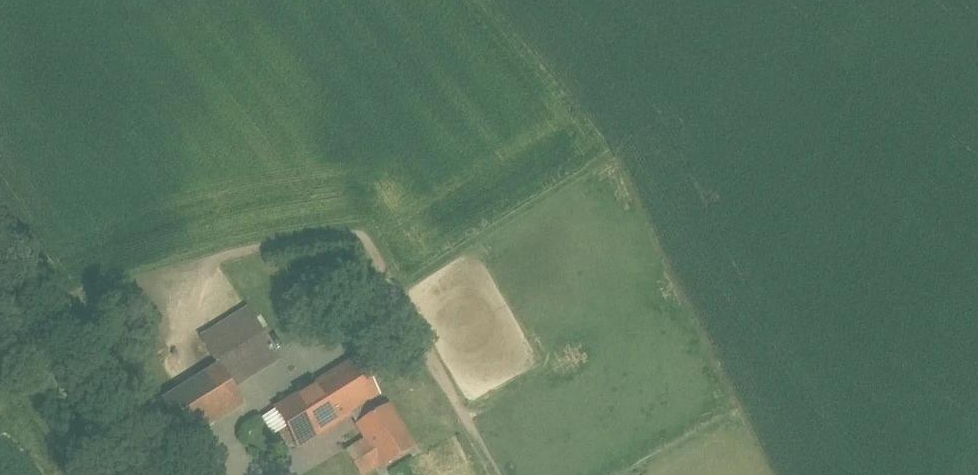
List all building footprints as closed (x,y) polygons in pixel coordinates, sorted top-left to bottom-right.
[(338,266),(316,267),(317,290),(339,290),(338,266)] [(219,361),(239,391),(286,360),(265,330),(219,361)] [(354,359),(275,407),(280,416),(296,442),(299,447),(378,399),(354,359)] [(239,391),(219,361),(161,399),(188,441),(199,433),(246,402),(239,391)] [(420,450),(394,405),(358,426),(366,439),(383,467),(385,471),(420,450)] [(286,449),(296,442),(280,416),(270,422),(286,449)] [(366,439),(348,450),(363,474),(370,474),(383,467),(366,439)]
